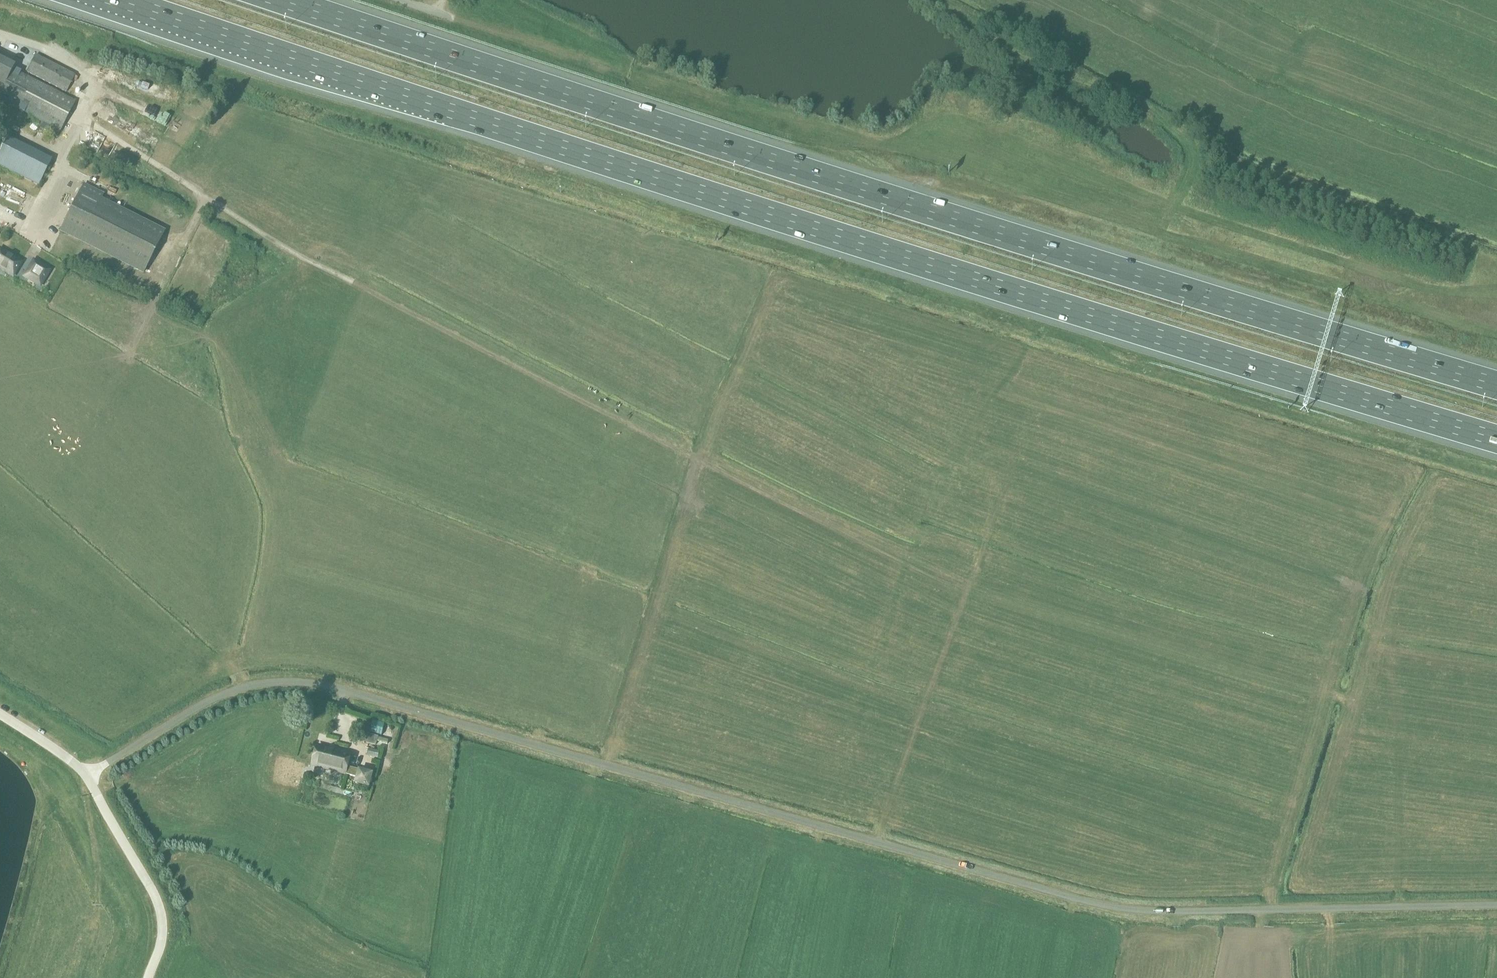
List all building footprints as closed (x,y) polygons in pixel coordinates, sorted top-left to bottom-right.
[(66,92),(75,75),(36,55),(27,72),(66,92)] [(75,102),(27,78),(25,81),(11,74),(14,67),(0,59),(0,101),(60,131),(75,102)] [(0,152),(0,167),(38,186),(52,160),(7,138),(0,152)] [(165,231),(102,199),(104,194),(84,184),(59,232),(143,275),(165,231)] [(21,262),(0,250),(0,269),(13,276),(21,262)] [(34,261),(24,277),(40,286),(49,271),(34,261)] [(365,743),(376,746),(378,736),(367,734),(365,743)] [(346,774),(351,754),(318,746),(313,765),(346,774)] [(373,774),(359,770),(355,783),(369,787),(373,774)]
